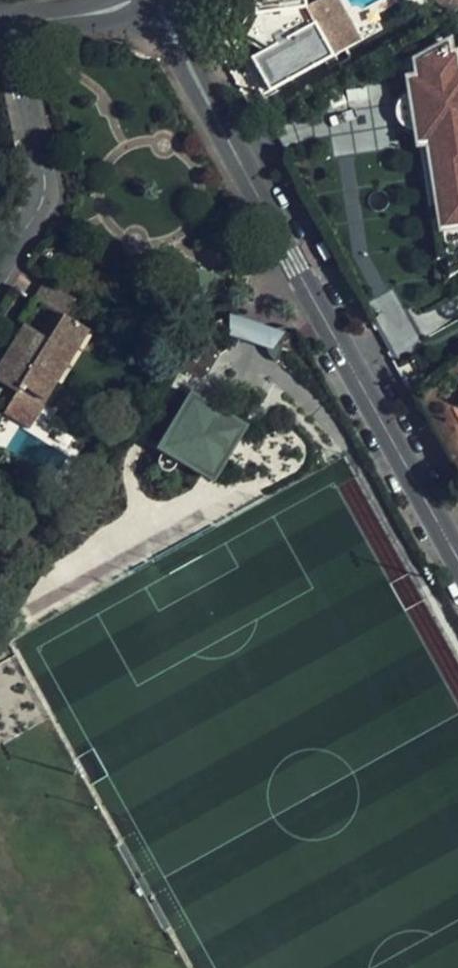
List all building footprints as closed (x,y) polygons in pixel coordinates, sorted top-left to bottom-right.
[(257,16),(240,38),(264,50),(252,57),(271,90),(364,39),(342,0),(321,0),(307,7),(306,0),(255,0),(257,16)] [(450,15),(457,11),(457,0),(436,0),(450,15)] [(415,60),(452,56),(450,40),(415,60)] [(415,60),(419,81),(412,82),(408,82),(410,95),(417,132),(419,145),(427,144),(447,258),(457,256),(457,74),(456,74),(452,56),(415,60)] [(419,81),(415,60),(410,66),(412,82),(419,81)] [(417,132),(410,95),(405,97),(400,101),(397,107),(396,116),(399,124),(402,127),(408,131),(417,132)] [(457,271),(457,256),(447,258),(441,259),(452,276),(457,271)] [(78,301),(46,282),(34,299),(54,313),(45,329),(56,337),(53,341),(28,324),(19,339),(0,369),(0,381),(19,394),(14,403),(25,410),(35,393),(46,401),(88,332),(68,319),(78,301)] [(247,321),(240,316),(235,323),(249,330),(261,334),(268,335),(269,345),(282,343),(277,328),(257,325),(247,321)] [(19,339),(28,324),(20,319),(11,334),(19,339)] [(36,417),(46,401),(35,393),(25,410),(36,417)] [(192,395),(158,449),(213,483),(247,430),(192,395)]
